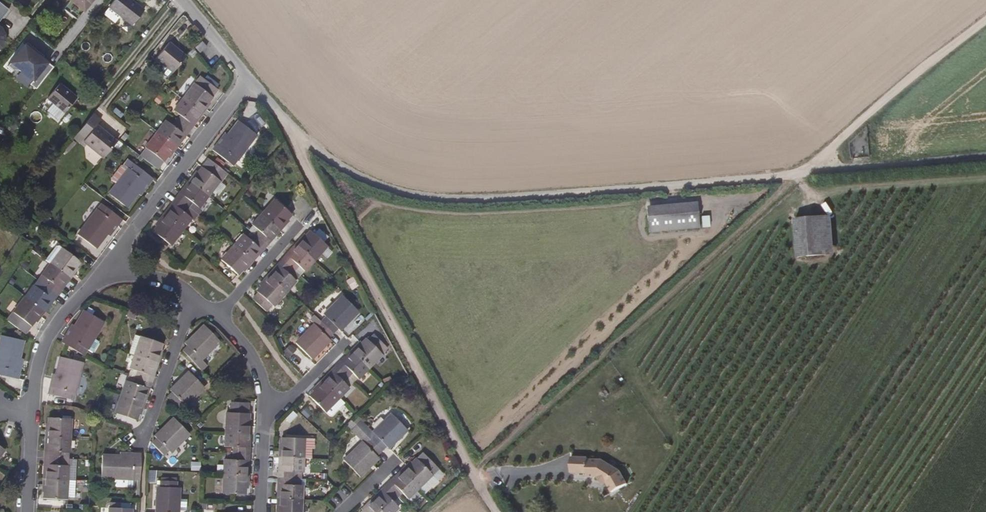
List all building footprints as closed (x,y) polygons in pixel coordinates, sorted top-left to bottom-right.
[(73,3),(84,11),(92,1),(93,0),(70,0),(73,3)] [(138,6),(131,0),(114,0),(110,5),(109,7),(116,13),(122,17),(126,21),(132,26),(140,16),(144,10),(138,6)] [(0,2),(0,24),(11,10),(0,2)] [(84,11),(73,3),(66,12),(80,22),(87,13),(84,11)] [(205,45),(207,44),(204,40),(202,39),(200,41),(196,44),(198,47),(200,49),(205,45)] [(186,55),(177,48),(172,44),(168,40),(165,44),(160,50),(156,55),(155,57),(158,60),(165,65),(172,71),(178,64),(186,55)] [(45,57),(27,42),(7,66),(12,71),(18,71),(32,83),(30,85),(36,90),(54,67),(43,59),(45,57)] [(207,101),(214,92),(217,88),(211,83),(205,78),(200,74),(188,89),(181,98),(199,111),(201,113),(206,107),(204,105),(207,101)] [(65,112),(77,96),(60,83),(48,98),(54,103),(65,112)] [(196,116),(198,112),(199,111),(181,98),(177,103),(174,107),(174,108),(178,111),(180,113),(176,118),(186,125),(190,128),(194,123),(192,121),(196,116)] [(190,128),(186,125),(176,118),(175,120),(174,122),(172,123),(170,121),(166,118),(164,120),(160,125),(158,129),(162,132),(176,142),(180,137),(182,134),(183,132),(185,134),(187,132),(188,130),(190,128)] [(242,150),(256,133),(247,126),(238,119),(237,121),(231,129),(219,144),(216,142),(212,148),(219,154),(232,164),(242,150)] [(111,147),(116,141),(96,124),(88,133),(82,141),(84,143),(89,147),(101,156),(102,158),(111,147)] [(173,150),(177,144),(176,142),(162,132),(158,129),(156,131),(148,141),(139,153),(149,161),(157,167),(166,155),(171,149),(173,150)] [(226,171),(209,157),(198,171),(194,176),(192,175),(188,180),(190,182),(207,196),(226,171)] [(133,197),(141,187),(146,181),(147,181),(148,182),(152,176),(139,166),(132,161),(132,162),(125,170),(118,180),(114,185),(109,192),(114,196),(121,201),(126,206),(133,197)] [(207,196),(190,182),(181,192),(179,191),(176,196),(188,205),(190,202),(192,201),(199,206),(207,196)] [(192,216),(188,213),(185,210),(188,205),(176,196),(171,201),(173,203),(167,211),(165,213),(171,218),(183,227),(192,216)] [(291,213),(280,203),(274,198),(265,208),(261,213),(278,228),(279,229),(284,224),(282,222),(291,213)] [(103,236),(110,227),(115,221),(117,222),(121,217),(115,212),(101,201),(93,211),(83,224),(78,231),(82,235),(95,245),(103,236)] [(647,232),(698,230),(697,204),(645,206),(647,232)] [(171,243),(183,227),(171,218),(165,213),(163,212),(158,218),(160,220),(153,229),(159,235),(171,243)] [(274,231),(278,228),(261,213),(257,217),(252,223),(258,229),(254,233),(266,244),(268,242),(271,239),(269,238),(269,237),(274,231)] [(795,219),(797,259),(835,258),(833,218),(795,219)] [(327,245),(319,238),(310,230),(304,236),(301,240),(300,238),(295,243),(297,245),(313,259),(327,245)] [(264,247),(266,244),(254,233),(250,238),(243,232),(240,236),(237,239),(234,243),(238,246),(244,252),(249,256),(251,257),(259,248),(261,250),(264,247)] [(251,257),(249,256),(244,252),(238,246),(234,243),(229,249),(221,258),(225,262),(232,268),(237,273),(245,263),(247,264),(252,259),(251,257)] [(313,259),(297,245),(288,254),(286,253),(282,258),(289,265),(294,269),(298,264),(304,270),(313,259)] [(79,260),(75,256),(65,249),(61,246),(59,249),(54,255),(49,262),(58,269),(67,276),(69,276),(73,271),(72,269),(73,268),(76,263),(79,260)] [(290,275),(290,274),(294,269),(289,265),(282,258),(277,263),(279,265),(274,271),(272,273),(270,274),(278,281),(287,290),(291,286),(296,280),(290,275)] [(62,282),(67,276),(58,269),(49,262),(46,266),(41,272),(46,277),(48,277),(44,283),(50,287),(57,292),(61,287),(59,285),(62,282)] [(287,290),(278,281),(270,274),(269,273),(264,279),(265,280),(264,282),(261,285),(259,288),(257,289),(259,291),(256,294),(253,297),(261,304),(266,309),(269,306),(270,305),(272,303),(274,304),(279,299),(282,295),(287,290)] [(54,297),(57,292),(50,287),(44,283),(40,288),(34,283),(25,294),(29,298),(38,305),(42,308),(44,305),(47,302),(50,297),(52,298),(54,297)] [(40,315),(44,309),(42,308),(38,305),(29,298),(25,294),(18,303),(12,311),(6,318),(12,322),(25,331),(30,323),(31,323),(34,320),(39,313),(40,315)] [(352,314),(357,309),(347,299),(341,294),(338,297),(330,305),(323,312),(324,315),(320,320),(331,331),(334,327),(336,326),(338,328),(346,320),(352,314)] [(89,340),(102,318),(82,307),(73,323),(67,335),(65,333),(61,339),(67,343),(83,352),(89,340)] [(323,343),(328,338),(326,335),(331,331),(320,320),(315,324),(313,322),(308,328),(302,333),(295,341),(303,350),(310,356),(316,350),(323,343)] [(206,353),(219,340),(217,337),(212,331),(204,323),(194,332),(185,342),(186,344),(182,348),(184,351),(189,356),(193,361),(198,356),(200,358),(206,353)] [(19,350),(21,337),(4,334),(0,333),(0,373),(11,375),(17,376),(18,370),(15,369),(19,350)] [(157,353),(161,341),(146,336),(140,334),(135,346),(133,353),(155,360),(157,361),(159,357),(159,354),(157,353)] [(380,353),(378,350),(385,343),(377,334),(370,341),(365,337),(356,346),(354,345),(350,349),(351,351),(367,366),(374,359),(380,353)] [(367,366),(351,351),(342,360),(340,359),(335,364),(347,375),(351,370),(357,376),(362,372),(367,366)] [(151,372),(154,362),(155,360),(133,353),(130,361),(129,366),(137,369),(135,375),(151,380),(153,374),(151,372)] [(75,385),(78,372),(81,359),(60,354),(55,374),(52,386),(49,385),(48,392),(58,394),(72,397),(75,385)] [(342,380),(343,379),(347,375),(335,364),(330,368),(332,370),(328,374),(323,379),(328,385),(338,395),(342,391),(348,386),(342,380)] [(191,398),(204,385),(189,370),(170,388),(171,390),(167,395),(178,407),(183,402),(185,404),(191,398)] [(142,398),(146,386),(148,387),(149,386),(151,380),(135,375),(134,377),(133,380),(125,378),(121,391),(142,398)] [(338,395),(328,385),(323,379),(321,378),(316,383),(318,384),(309,394),(324,409),(338,395)] [(142,405),(145,399),(142,398),(121,391),(117,402),(115,410),(120,412),(135,417),(136,416),(140,405),(142,405)] [(248,425),(248,412),(226,411),(225,421),(225,431),(232,431),(248,432),(250,432),(250,425),(248,425)] [(398,437),(407,429),(397,419),(391,413),(386,418),(379,425),(372,431),(374,433),(369,438),(370,439),(381,450),(384,447),(386,445),(388,447),(398,437)] [(69,432),(69,422),(70,416),(58,415),(48,414),(48,418),(48,423),(48,427),(46,427),(45,434),(47,435),(69,436),(69,432)] [(177,443),(188,432),(173,415),(154,434),(155,436),(150,441),(162,452),(167,448),(170,450),(177,443)] [(377,454),(381,450),(370,439),(369,438),(357,424),(352,429),(357,434),(362,441),(358,445),(349,454),(343,459),(350,466),(359,475),(372,463),(378,457),(377,455),(377,454)] [(247,445),(247,439),(248,432),(232,431),(225,431),(225,436),(224,444),(227,445),(231,445),(233,445),(232,451),(249,452),(249,445),(247,445)] [(60,455),(60,449),(67,449),(68,449),(69,436),(47,435),(47,440),(46,447),(44,448),(44,454),(60,455)] [(304,457),(305,437),(288,436),(282,436),(281,449),(279,449),(279,453),(279,456),(281,456),(304,457)] [(139,466),(140,451),(133,451),(133,453),(126,453),(114,453),(102,452),(101,465),(100,474),(112,475),(127,476),(138,476),(139,475),(139,466)] [(245,472),(246,460),(249,459),(249,452),(232,451),(232,457),(224,457),(223,471),(245,472)] [(66,476),(67,462),(59,462),(60,455),(44,454),(43,461),(46,461),(45,469),(45,475),(66,476)] [(303,471),(304,457),(281,456),(281,469),(278,469),(278,477),(295,477),(295,471),(303,471)] [(432,474),(423,465),(416,458),(409,465),(407,467),(405,465),(400,470),(402,472),(408,478),(417,488),(420,485),(426,479),(432,474)] [(622,475),(604,464),(590,464),(590,462),(573,462),(573,477),(588,477),(589,481),(599,481),(610,488),(614,496),(629,489),(622,475)] [(245,492),(245,479),(247,479),(248,472),(245,472),(223,471),(222,491),(230,491),(245,492)] [(417,488),(408,478),(402,472),(395,478),(392,481),(390,479),(385,484),(396,496),(400,493),(401,491),(407,497),(411,493),(414,490),(417,488)] [(65,491),(66,476),(45,475),(44,475),(43,475),(42,482),(44,482),(43,494),(65,495),(65,491)] [(302,497),(302,485),(294,484),(295,477),(278,477),(278,483),(280,484),(280,491),(279,496),(281,497),(302,497)] [(396,496),(385,484),(380,489),(382,491),(379,493),(375,497),(373,500),(380,507),(384,511),(392,511),(398,506),(392,500),(396,496)] [(178,499),(178,486),(156,485),(155,500),(155,511),(157,511),(174,511),(177,511),(178,499)] [(130,509),(131,497),(109,495),(108,504),(108,511),(130,511),(130,509)] [(302,497),(281,497),(279,496),(277,497),(277,503),(279,503),(278,511),(301,511),(302,497)] [(380,507),(373,500),(371,498),(366,503),(367,504),(367,506),(360,511),(384,511),(380,507)]
